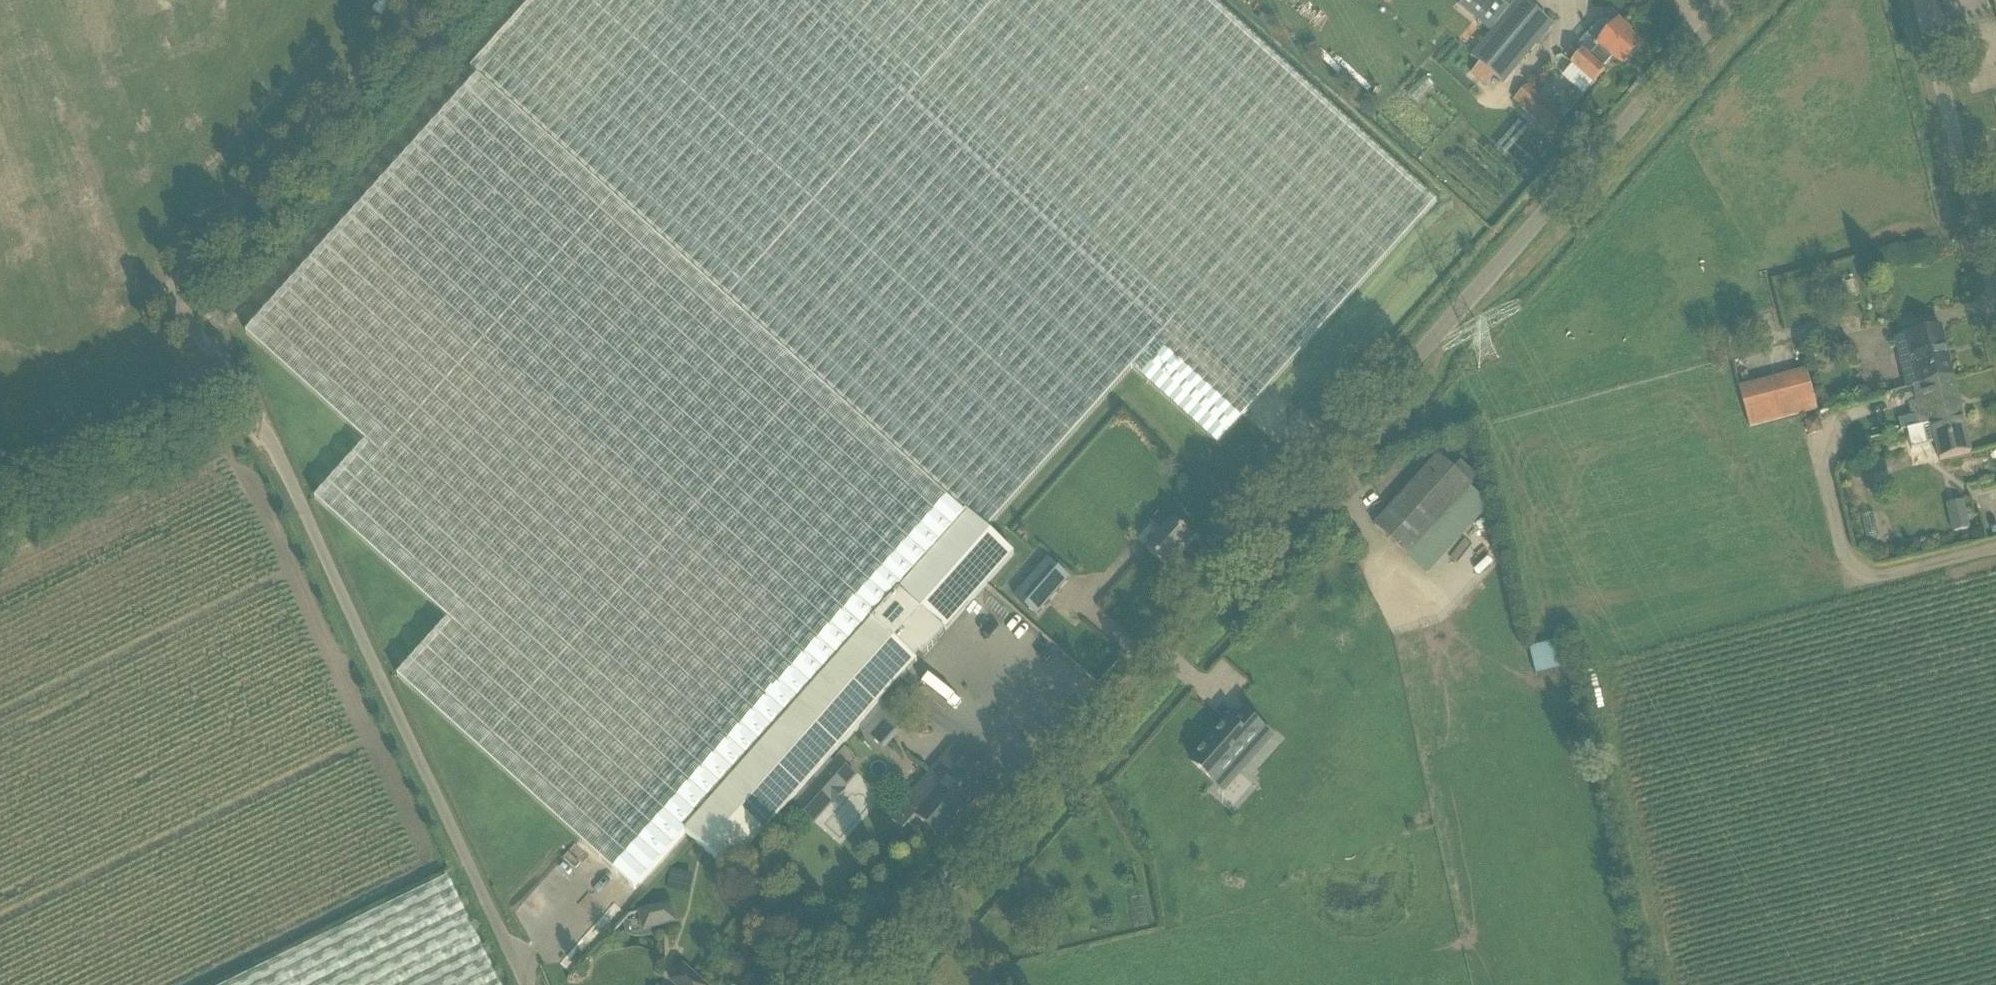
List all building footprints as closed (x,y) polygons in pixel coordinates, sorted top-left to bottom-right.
[(872,622),(967,515),(985,532),(1132,369),(1218,446),(1242,420),(1273,385),(1436,204),(1421,191),(1210,0),(533,0),(529,4),(472,68),(480,75),(247,334),(366,442),(316,500),(450,620),(398,677),(635,889),(670,848),(684,832),(872,622)] [(1554,26),(1524,0),(1519,0),(1518,0),(1465,0),(1459,7),(1473,18),(1456,39),(1472,54),(1471,56),(1505,85),(1554,26)] [(1619,23),(1615,27),(1612,24),(1608,22),(1604,22),(1600,23),(1596,25),(1575,49),(1581,54),(1572,64),(1594,84),(1605,72),(1603,71),(1614,59),(1623,67),(1641,46),(1630,36),(1631,34),(1619,23)] [(1543,71),(1537,78),(1540,83),(1546,83),(1550,77),(1543,71)] [(1529,84),(1514,98),(1550,134),(1565,120),(1529,84)] [(1953,378),(1941,327),(1892,339),(1904,389),(1953,378)] [(1739,388),(1750,429),(1818,411),(1807,370),(1739,388)] [(1960,405),(1953,378),(1904,389),(1905,391),(1913,390),(1916,402),(1908,404),(1912,417),(1960,405)] [(1890,393),(1892,402),(1898,400),(1895,392),(1890,393)] [(1939,461),(1971,453),(1960,405),(1912,417),(1914,429),(1930,425),(1939,461)] [(1472,488),(1473,486),(1439,455),(1375,527),(1410,558),(1472,488)] [(1169,570),(1196,541),(1162,510),(1135,539),(1169,570)] [(730,873),(892,691),(870,671),(880,659),(903,679),(918,662),(916,661),(920,656),(923,658),(944,634),(1012,555),(985,532),(967,515),(872,622),(684,832),(695,841),(730,873)] [(1966,515),(1952,518),(1955,532),(1970,529),(1966,515)] [(1045,562),(1013,598),(1035,618),(1067,582),(1045,562)] [(1192,763),(1216,784),(1234,765),(1242,772),(1272,738),(1245,714),(1233,726),(1229,722),(1192,763)] [(883,744),(895,729),(878,717),(867,732),(883,744)] [(914,816),(941,840),(992,783),(952,747),(910,794),(923,806),(914,816)] [(815,824),(857,776),(836,758),(794,806),(815,824)] [(446,877),(226,984),(499,984),(446,877)] [(673,903),(638,912),(644,933),(678,924),(673,903)] [(615,904),(561,962),(571,970),(625,913),(615,904)] [(684,967),(672,981),(676,984),(704,984),(684,967)]
